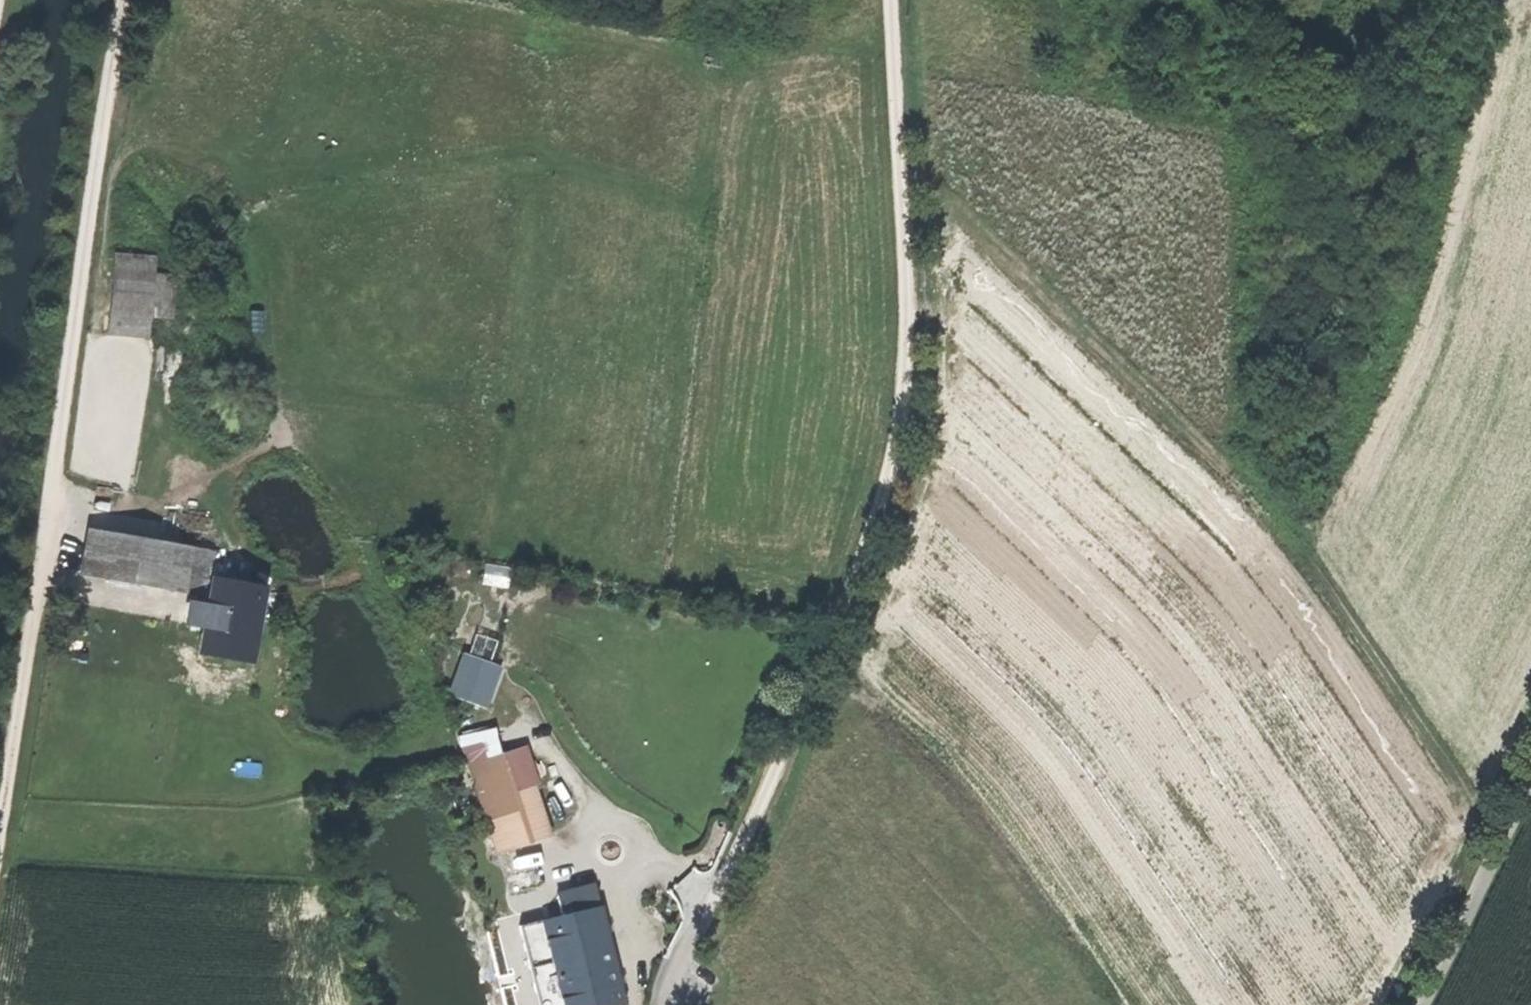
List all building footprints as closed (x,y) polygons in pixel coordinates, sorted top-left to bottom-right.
[(156,259),(115,255),(107,334),(148,338),(150,322),(172,324),(176,277),(155,275),(156,259)] [(209,553),(87,532),(79,578),(200,599),(209,553)] [(263,592),(210,583),(198,652),(251,661),(263,592)] [(499,662),(467,650),(452,692),(485,703),(499,662)] [(494,730),(459,740),(494,859),(556,841),(529,748),(501,756),(494,730)] [(595,886),(552,895),(557,916),(539,920),(558,1004),(622,1004),(595,886)]
